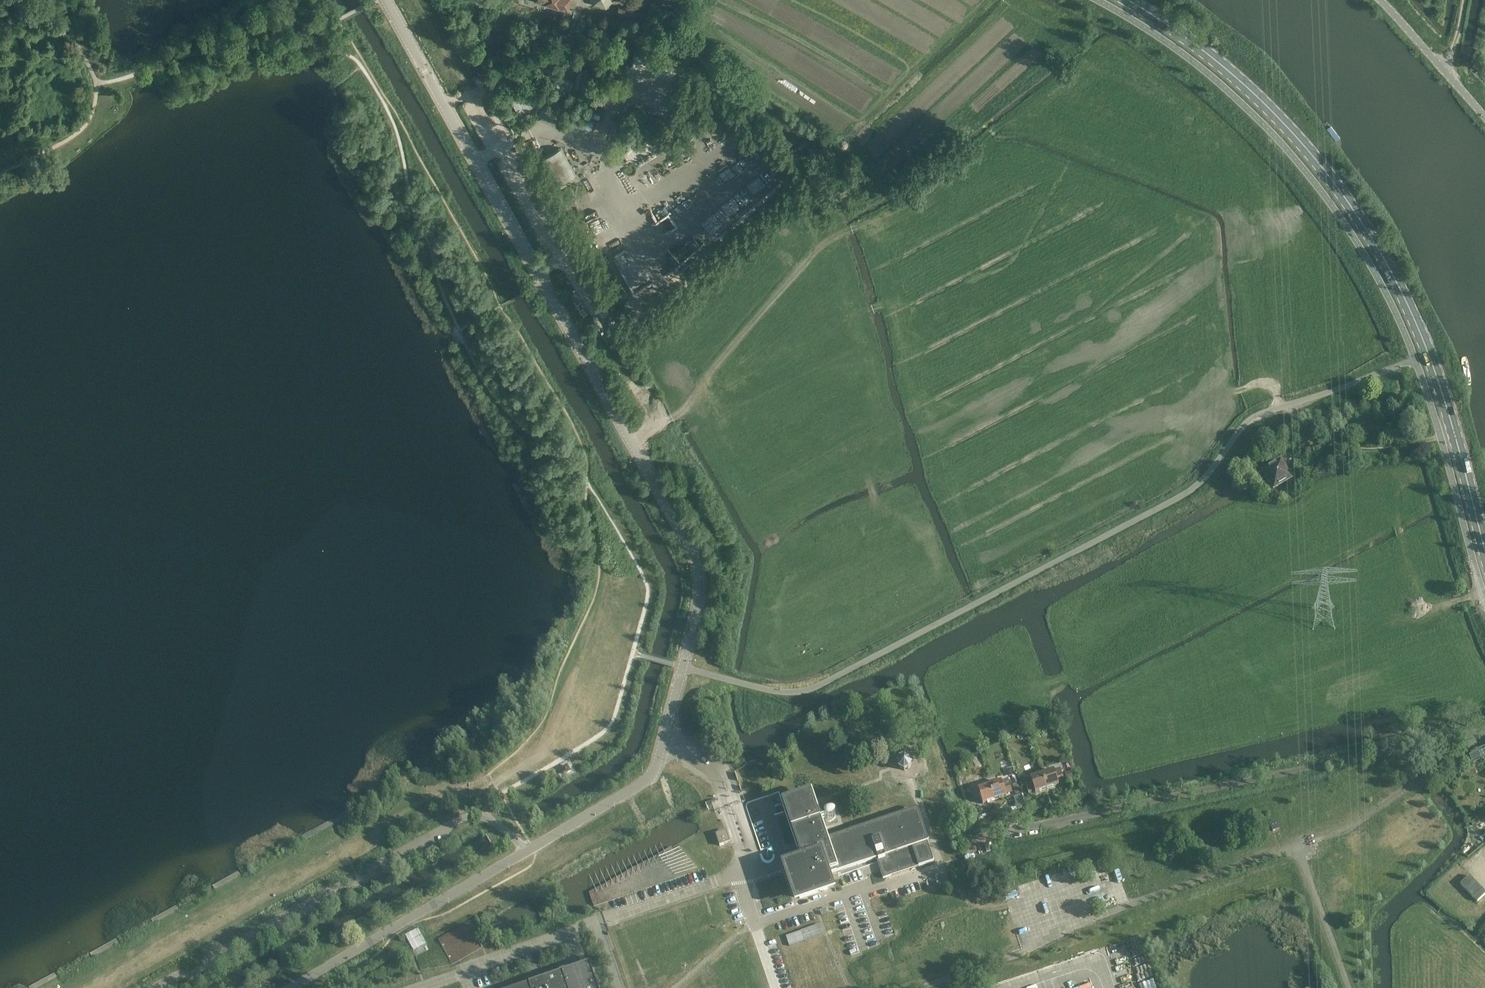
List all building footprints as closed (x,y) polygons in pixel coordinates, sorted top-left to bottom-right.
[(572,0),(536,0),(536,1),(572,11),(572,8),(570,8),(572,0)] [(589,1),(590,3),(591,4),(592,5),(593,6),(594,7),(596,8),(598,8),(600,9),(601,9),(603,9),(605,9),(606,8),(608,8),(609,7),(610,6),(611,5),(612,5),(613,4),(614,2),(615,0),(589,0),(589,1)] [(228,69),(225,63),(218,67),(222,72),(228,69)] [(573,88),(575,89),(585,92),(592,72),(579,68),(574,82),(556,76),(554,84),(572,90),(573,88)] [(536,107),(527,91),(510,101),(520,116),(536,107)] [(595,131),(599,121),(576,113),(572,123),(595,131)] [(762,179),(783,179),(783,170),(771,170),(771,146),(756,146),(756,164),(765,164),(765,170),(762,170),(762,179)] [(576,174),(561,148),(542,158),(557,185),(576,174)] [(1277,464),(1273,466),(1264,471),(1264,472),(1259,475),(1262,480),(1267,477),(1269,480),(1266,481),(1268,483),(1270,482),(1274,489),(1291,479),(1281,462),(1277,464)] [(911,764),(910,760),(909,759),(908,758),(907,758),(906,758),(905,757),(904,758),(903,758),(902,758),(901,759),(900,760),(899,761),(899,762),(898,763),(898,764),(899,765),(899,766),(899,767),(900,768),(901,769),(902,770),(904,770),(905,770),(906,770),(907,770),(908,770),(909,769),(910,768),(911,767),(911,766),(911,765),(911,764)] [(570,771),(567,766),(562,769),(565,774),(570,771)] [(1058,781),(1064,779),(1062,773),(1060,768),(1054,770),(1042,774),(1047,789),(1059,785),(1058,781)] [(1047,789),(1042,774),(1024,780),(1026,784),(1025,785),(1027,791),(1034,788),(1035,793),(1047,789)] [(1011,790),(1010,784),(1009,784),(1008,780),(1002,782),(990,785),(995,800),(1006,796),(1005,792),(1011,790)] [(995,800),(990,785),(978,789),(972,791),(973,795),(973,796),(975,802),(981,800),(983,804),(995,800)] [(828,842),(812,794),(782,804),(799,852),(802,851),(803,852),(803,851),(806,859),(805,860),(805,861),(805,862),(806,863),(807,863),(808,863),(808,864),(790,870),(800,898),(828,889),(823,876),(877,857),(878,860),(878,861),(879,861),(879,860),(885,858),(885,859),(888,867),(888,868),(881,870),(884,878),(933,861),(916,812),(828,842)] [(1280,829),(1277,821),(1270,823),(1273,831),(1280,829)] [(728,841),(725,833),(721,835),(720,833),(716,834),(720,846),(724,844),(723,842),(728,841)] [(1478,901),(1484,894),(1484,890),(1470,874),(1461,883),(1478,901)] [(485,946),(471,921),(438,940),(452,964),(482,948),(485,946)] [(820,923),(787,936),(790,946),(824,934),(820,923)] [(417,928),(406,934),(414,949),(425,943),(417,928)] [(590,963),(518,987),(598,987),(590,963)]
